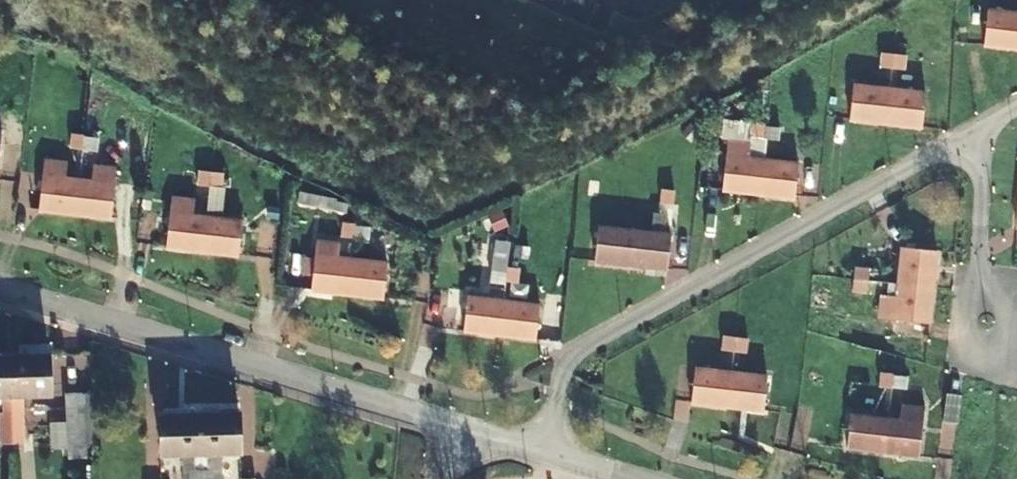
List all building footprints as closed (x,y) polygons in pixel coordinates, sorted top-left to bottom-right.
[(1016,49),(1016,13),(987,10),(983,45),(1016,49)] [(885,123),(889,88),(854,84),(849,119),(885,123)] [(889,88),(885,123),(921,127),(925,92),(889,88)] [(756,194),(760,159),(725,155),(721,190),(756,194)] [(760,159),(756,194),(794,198),(797,163),(760,159)] [(223,187),(224,172),(197,171),(196,186),(223,187)] [(76,215),(80,181),(42,176),(38,210),(76,215)] [(113,186),(80,181),(76,215),(108,220),(113,186)] [(654,212),(652,229),(668,231),(670,214),(654,212)] [(200,253),(204,218),(169,213),(164,248),(200,253)] [(239,222),(204,218),(200,253),(235,257),(239,222)] [(628,264),(632,230),(597,226),(593,260),(628,264)] [(632,230),(628,264),(664,268),(668,235),(632,230)] [(507,281),(509,242),(495,241),(493,280),(507,281)] [(898,283),(932,287),(936,250),(902,247),(898,283)] [(347,295),(351,262),(316,257),(312,291),(347,295)] [(351,262),(347,295),(383,299),(387,266),(351,262)] [(866,294),(869,268),(855,266),(852,292),(866,294)] [(932,287),(898,283),(894,319),(928,323),(932,287)] [(498,337),(502,303),(465,299),(462,333),(498,337)] [(502,303),(498,337),(534,341),(538,307),(502,303)] [(8,352),(0,352),(0,394),(3,393),(3,412),(0,412),(0,441),(11,440),(8,352)] [(8,352),(11,440),(22,440),(21,432),(28,432),(27,392),(47,392),(46,352),(8,352)] [(725,408),(729,373),(693,369),(689,404),(725,408)] [(729,373),(725,408),(763,413),(766,377),(729,373)] [(94,430),(92,391),(77,392),(80,431),(94,430)] [(199,478),(213,478),(213,470),(206,470),(206,451),(239,451),(238,411),(198,412),(199,478)] [(198,412),(159,413),(159,453),(191,453),(191,471),(187,471),(187,478),(199,478),(198,412)] [(881,452),(885,417),(850,413),(846,448),(881,452)] [(885,417),(881,452),(918,457),(921,421),(885,417)]
